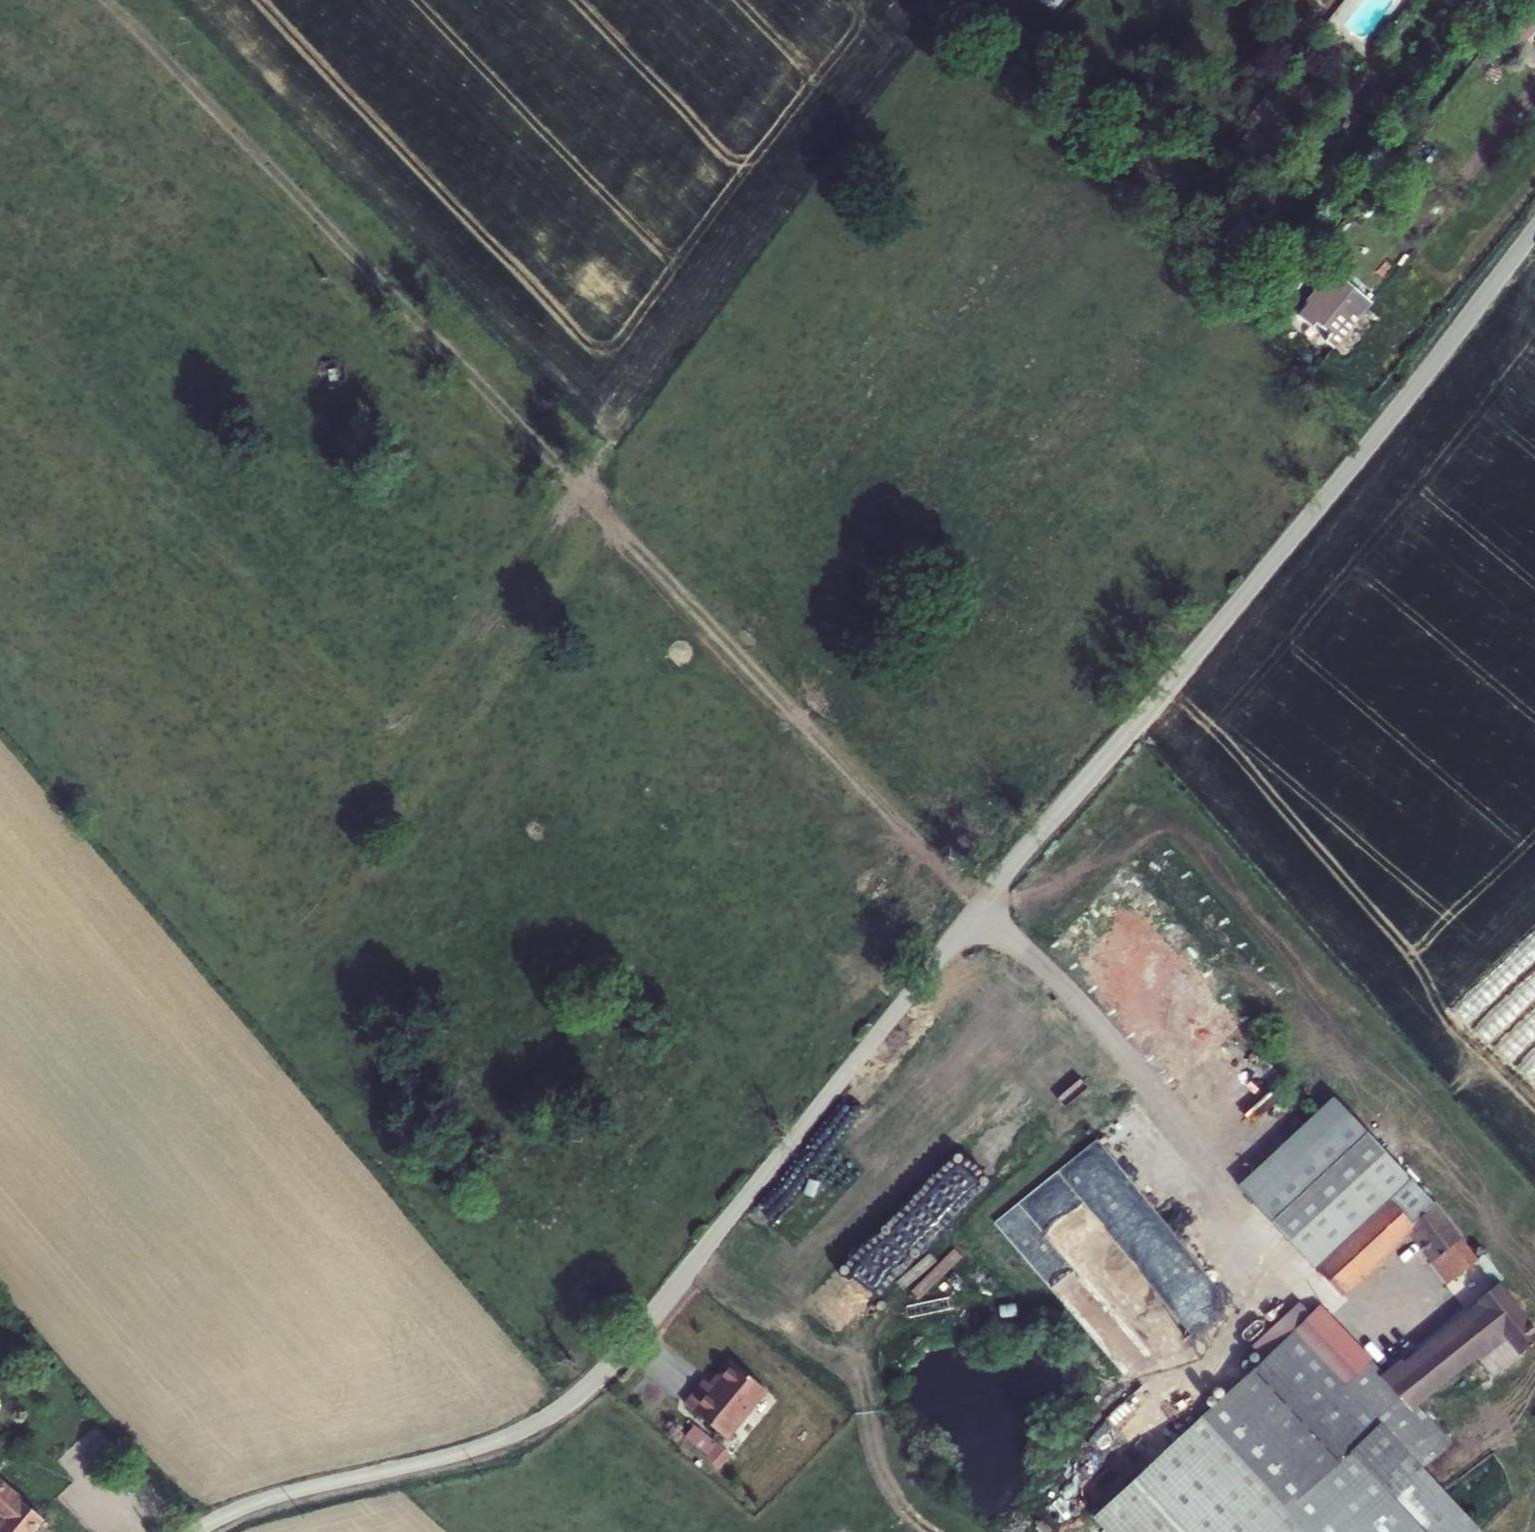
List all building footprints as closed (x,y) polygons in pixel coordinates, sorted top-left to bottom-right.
[(1071,7),(1070,9),(1072,11),(1081,0),(1062,0),(1071,7)] [(1346,361),(1386,311),(1347,282),(1308,329),(1346,361)] [(1372,1223),(1396,1196),(1340,1140),(1315,1166),(1372,1223)] [(1372,1223),(1315,1166),(1270,1216),(1320,1278),(1372,1223)] [(1480,1263),(1438,1211),(1423,1224),(1396,1196),(1372,1223),(1320,1278),(1340,1297),(1346,1303),(1414,1233),(1458,1284),(1480,1263)] [(1390,1384),(1419,1419),(1509,1341),(1528,1365),(1534,1358),(1534,1323),(1504,1285),(1480,1306),(1487,1314),(1414,1377),(1407,1369),(1390,1384)] [(1351,1386),(1421,1462),(1442,1443),(1419,1419),(1390,1384),(1374,1367),(1364,1360),(1369,1355),(1326,1314),(1300,1340),(1351,1386)] [(1300,1340),(1099,1525),(1105,1531),(1489,1531),(1421,1462),(1351,1386),(1300,1340)] [(684,1406),(723,1442),(766,1396),(731,1363),(711,1388),(704,1382),(684,1406)] [(44,1521),(4,1487),(0,1491),(0,1513),(20,1531),(35,1531),(44,1521)] [(0,1513),(0,1531),(20,1531),(0,1513)]
